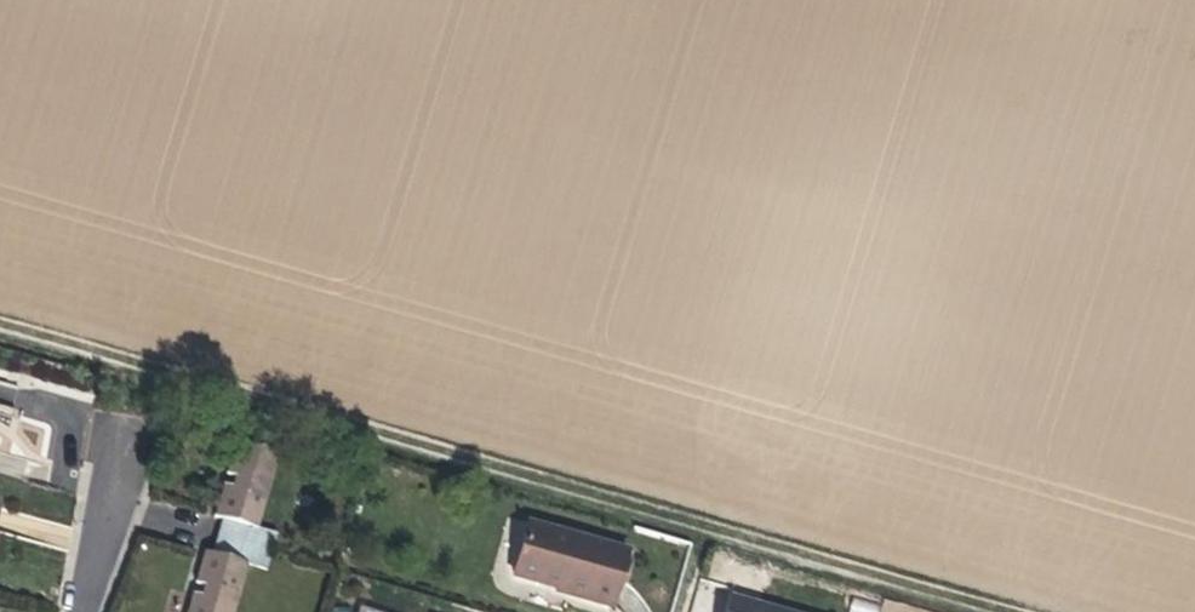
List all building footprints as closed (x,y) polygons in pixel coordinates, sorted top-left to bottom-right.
[(257,528),(266,497),(264,496),(267,485),(269,486),(278,455),(237,443),(228,473),(236,476),(234,483),(232,487),(225,485),(216,516),(223,518),(218,536),(273,552),(278,534),(257,528)] [(611,607),(627,551),(529,523),(514,575),(569,591),(568,594),(593,601),(611,607)] [(247,564),(268,570),(273,552),(218,536),(213,554),(205,552),(196,583),(204,585),(202,590),(201,596),(193,594),(188,611),(233,611),(235,606),(232,605),(235,594),(238,594),(247,564)] [(755,603),(753,611),(788,611),(755,603)]
